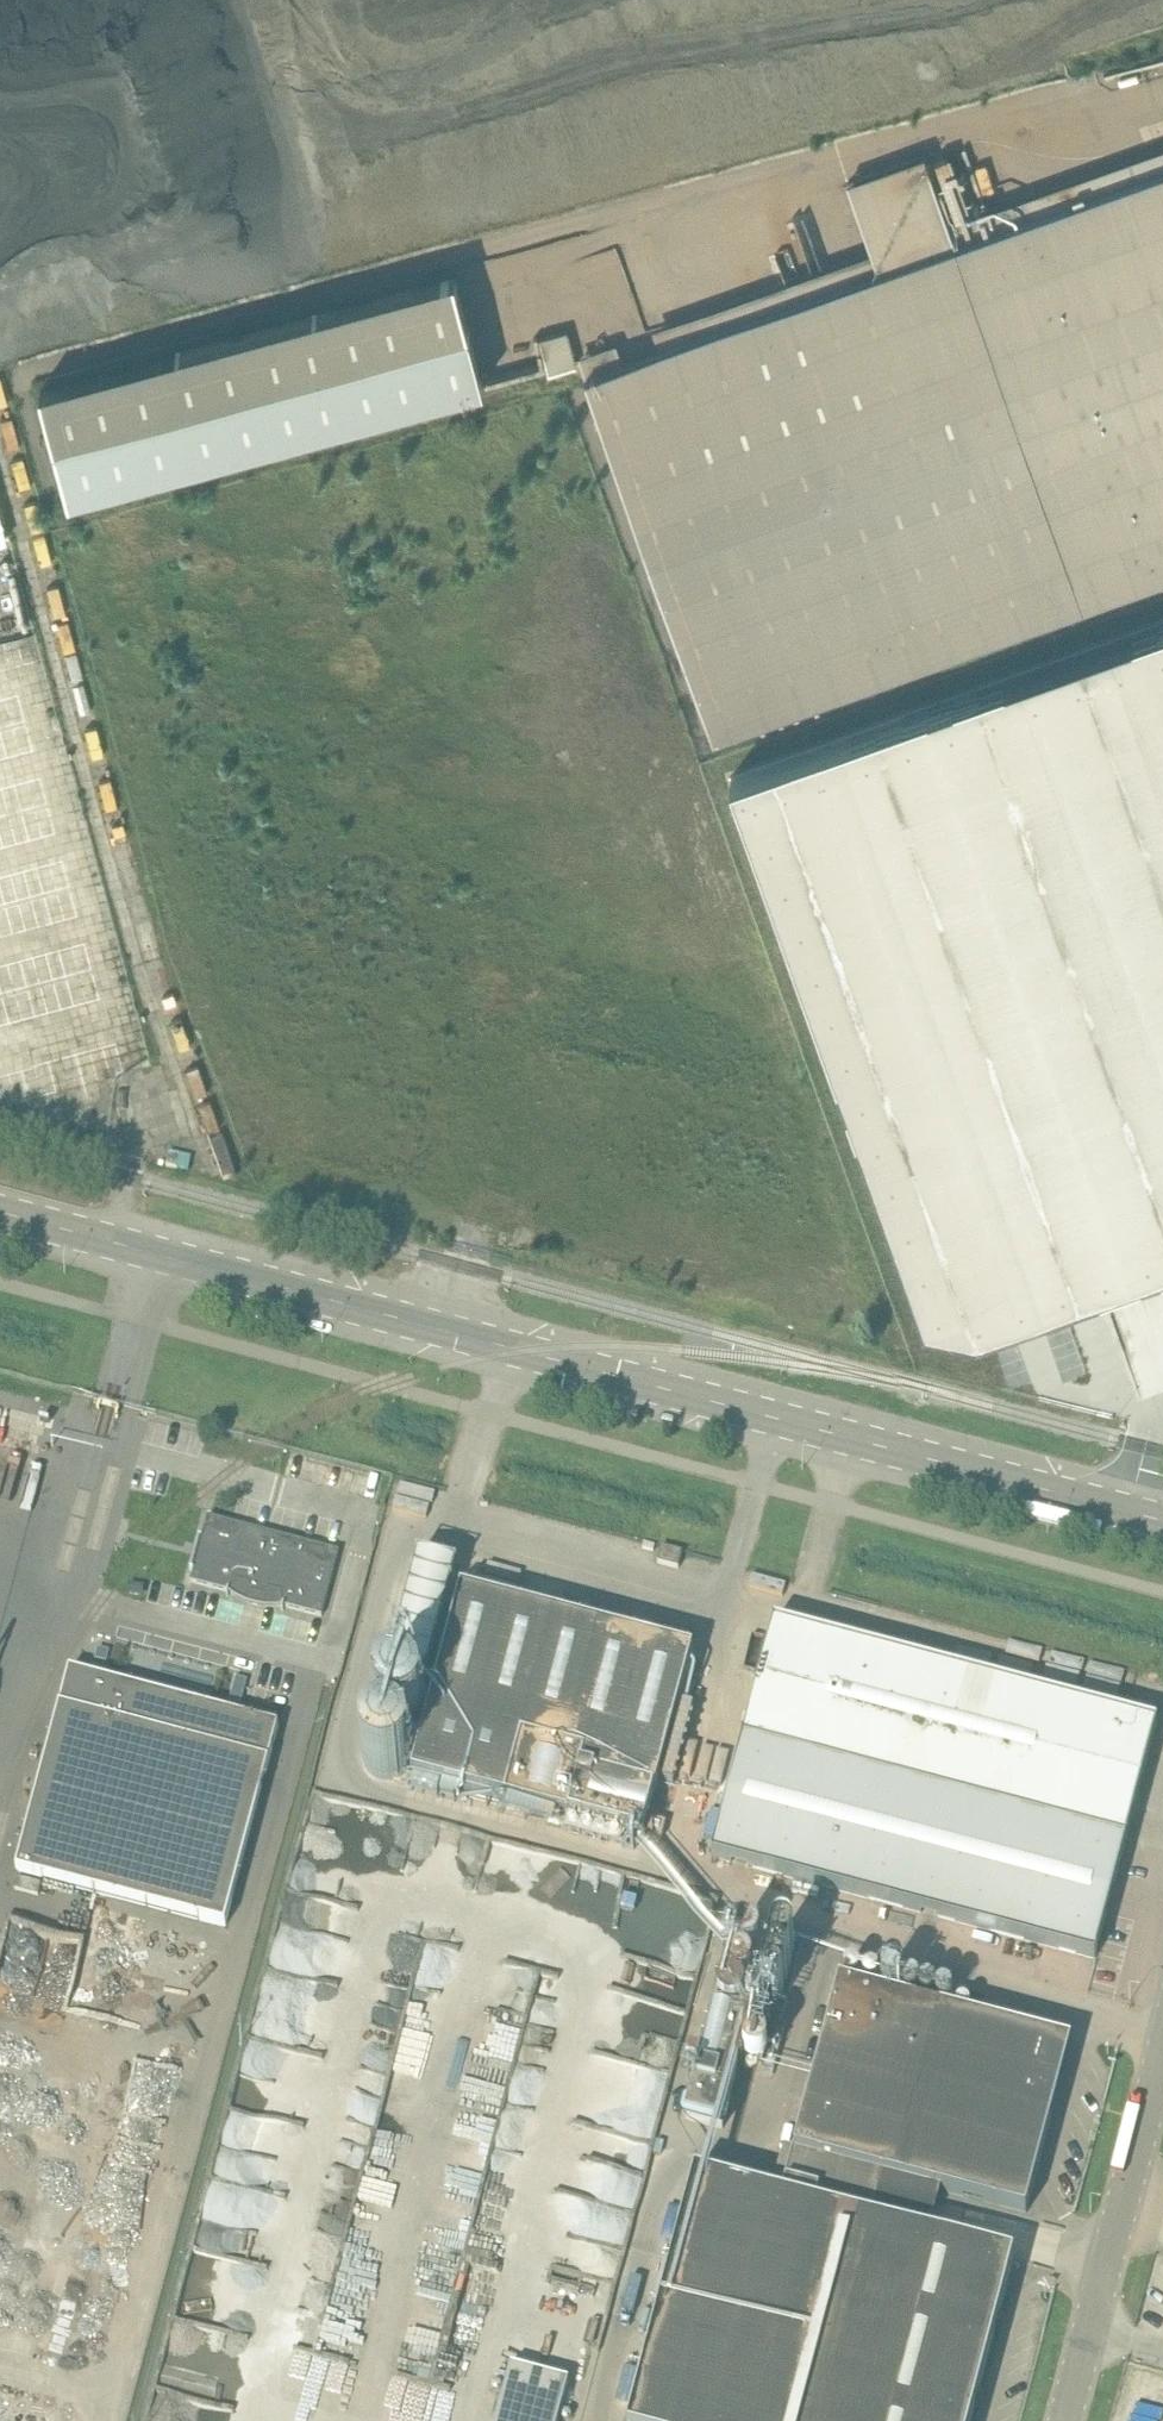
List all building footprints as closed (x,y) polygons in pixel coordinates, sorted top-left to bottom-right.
[(954,242),(922,154),(846,181),(877,270),(584,374),(712,732),(1162,572),(1162,168),(954,242)] [(69,496),(483,384),(454,279),(40,391),(69,496)] [(549,373),(577,365),(568,331),(540,339),(549,373)] [(730,778),(923,1319),(951,1326),(976,1331),(1162,1265),(1162,623),(730,778)] [(14,703),(20,725),(40,719),(34,697),(14,703)] [(322,1617),(339,1552),(208,1517),(191,1582),(322,1617)] [(678,1568),(682,1553),(662,1547),(658,1563),(678,1568)] [(431,1676),(458,1568),(418,1558),(390,1665),(431,1676)] [(644,1839),(693,1654),(462,1592),(412,1777),(644,1839)] [(745,1733),(744,1739),(1126,1841),(1156,1725),(1124,1716),(923,1663),(927,1651),(899,1643),(895,1655),(775,1623),(771,1635),(757,1690),(751,1713),(745,1733)] [(226,1927),(273,1749),(279,1726),(70,1670),(64,1693),(16,1871),(226,1927)] [(412,1686),(403,1683),(392,1684),(383,1689),(377,1699),(376,1709),(378,1719),(385,1726),(394,1730),(403,1731),(413,1727),(420,1720),(423,1711),(423,1702),(419,1693),(412,1686)] [(389,1731),(380,1732),(373,1736),(367,1741),(365,1745),(364,1749),(363,1753),(364,1762),(369,1770),(376,1776),(385,1778),(394,1777),(402,1772),(408,1765),(410,1756),(409,1747),(405,1739),(398,1734),(389,1731)] [(744,1739),(712,1857),(1094,1959),(1126,1841),(744,1739)] [(652,1819),(649,1833),(662,1837),(666,1823),(652,1819)] [(126,1923),(154,1928),(157,1911),(130,1906),(126,1923)] [(288,1925),(251,2071),(324,2089),(361,1943),(288,1925)] [(746,1956),(748,1956),(751,1956),(753,1955),(755,1954),(756,1953),(757,1952),(758,1950),(759,1949),(760,1947),(760,1945),(761,1944),(761,1942),(761,1941),(760,1939),(759,1937),(758,1935),(757,1934),(756,1932),(753,1931),(750,1930),(748,1929),(746,1929),(743,1930),(741,1931),(739,1932),(738,1933),(736,1934),(735,1937),(734,1938),(733,1940),(733,1942),(733,1943),(733,1944),(734,1946),(734,1948),(735,1950),(737,1952),(739,1954),(740,1955),(742,1956),(744,1956),(746,1956)] [(771,2004),(773,2004),(775,2003),(777,2003),(779,2002),(780,2001),(781,2000),(782,1999),(783,1997),(783,1995),(795,1952),(795,1951),(795,1950),(795,1949),(794,1947),(794,1946),(793,1944),(792,1943),(790,1941),(789,1940),(786,1939),(783,1939),(781,1940),(778,1941),(776,1942),(774,1944),(774,1945),(773,1947),(762,1992),(762,1993),(762,1996),(763,1997),(764,1999),(765,2001),(767,2002),(769,2003),(771,2004)] [(739,1985),(741,1985),(744,1984),(746,1984),(747,1983),(749,1981),(750,1981),(752,1978),(753,1975),(753,1973),(753,1971),(753,1968),(753,1966),(752,1965),(750,1962),(749,1961),(747,1959),(745,1959),(743,1958),(741,1957),(739,1957),(737,1958),(734,1959),(732,1960),(730,1961),(728,1963),(727,1965),(727,1967),(726,1969),(726,1971),(726,1973),(726,1975),(727,1977),(728,1978),(729,1980),(731,1981),(732,1983),(734,1984),(737,1985),(739,1985)] [(1026,2213),(1071,2045),(839,1983),(794,2152),(931,2188),(1026,2213)] [(731,2013),(733,2013),(736,2012),(738,2011),(740,2010),(742,2008),(743,2008),(744,2006),(745,2004),(746,2002),(746,2001),(746,1999),(746,1997),(746,1995),(745,1994),(745,1992),(743,1991),(742,1989),(740,1987),(738,1986),(736,1986),(733,1985),(731,1985),(729,1985),(726,1986),(725,1987),(723,1989),(721,1991),(720,1993),(719,1994),(719,1996),(718,1998),(719,2000),(719,2002),(719,2003),(720,2005),(721,2007),(722,2009),(724,2010),(726,2011),(727,2012),(729,2013),(731,2013)] [(723,2129),(752,2019),(715,2010),(686,2119),(723,2129)] [(643,2237),(679,2060),(605,2045),(592,2110),(643,2120),(638,2142),(621,2138),(609,2197),(635,2202),(628,2234),(643,2237)] [(473,2131),(469,2142),(496,2150),(499,2139),(473,2131)] [(931,2188),(794,2152),(782,2197),(919,2234),(931,2188)] [(919,2234),(782,2197),(695,2174),(630,2420),(970,2420),(1014,2259),(919,2234)] [(211,2241),(196,2303),(264,2319),(279,2257),(211,2241)] [(569,2382),(511,2367),(497,2420),(558,2420),(569,2382)]
